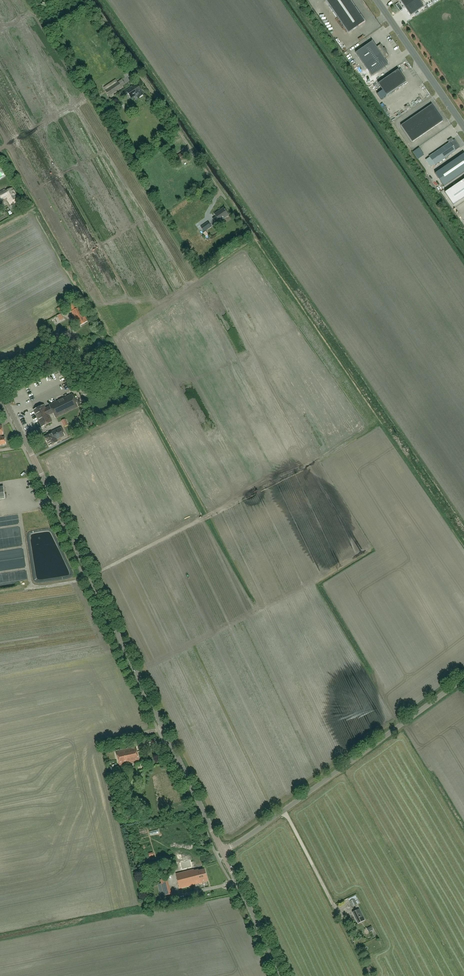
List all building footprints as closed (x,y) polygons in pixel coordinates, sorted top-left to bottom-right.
[(326,0),(348,33),(365,22),(350,0),(326,0)] [(405,8),(417,0),(399,0),(405,8)] [(356,53),(372,76),(388,65),(389,65),(384,59),(388,56),(389,56),(386,52),(387,51),(385,48),(384,49),(381,44),(380,44),(380,45),(377,47),(372,41),(372,42),(356,53)] [(387,96),(407,82),(398,70),(378,84),(387,96)] [(121,88),(117,82),(106,90),(110,96),(121,88)] [(133,86),(122,93),(124,96),(128,93),(131,98),(136,95),(138,98),(144,95),(141,90),(137,85),(133,87),(133,86)] [(383,90),(377,94),(381,100),(386,96),(383,90)] [(386,101),(383,103),(386,110),(395,106),(393,103),(388,106),(386,101)] [(432,104),(409,120),(401,125),(412,142),(443,121),(432,104),(431,104),(432,104)] [(401,115),(399,111),(391,117),(394,120),(401,115)] [(450,143),(429,157),(435,165),(456,151),(455,150),(460,148),(455,140),(450,143)] [(182,152),(175,156),(179,163),(186,158),(182,152)] [(463,172),(463,154),(435,174),(444,186),(463,172)] [(463,180),(445,193),(453,205),(463,198),(463,179),(463,180)] [(0,195),(0,198),(1,200),(7,196),(9,198),(8,199),(11,204),(12,203),(14,206),(19,203),(17,200),(19,199),(17,196),(16,194),(12,187),(6,191),(5,189),(0,192),(0,194),(0,195)] [(229,215),(223,208),(215,214),(216,216),(213,219),(216,224),(229,215)] [(204,225),(201,227),(204,231),(205,230),(207,229),(208,229),(211,227),(208,223),(205,225),(204,225)] [(78,308),(77,308),(73,311),(71,312),(79,326),(87,321),(85,317),(83,318),(78,308)] [(55,418),(56,417),(78,407),(72,394),(50,405),(50,406),(45,409),(44,405),(34,410),(42,427),(52,422),(49,415),(53,413),(55,418)] [(47,442),(47,441),(49,446),(58,442),(57,439),(65,435),(61,428),(51,433),(51,434),(45,437),(47,442)] [(139,761),(136,746),(116,751),(120,765),(139,761)] [(176,874),(180,888),(208,881),(204,869),(199,870),(198,869),(194,870),(193,869),(176,874)] [(355,895),(352,897),(353,899),(349,901),(352,907),(359,903),(355,895)] [(364,920),(359,909),(352,912),(358,923),(364,920)]
